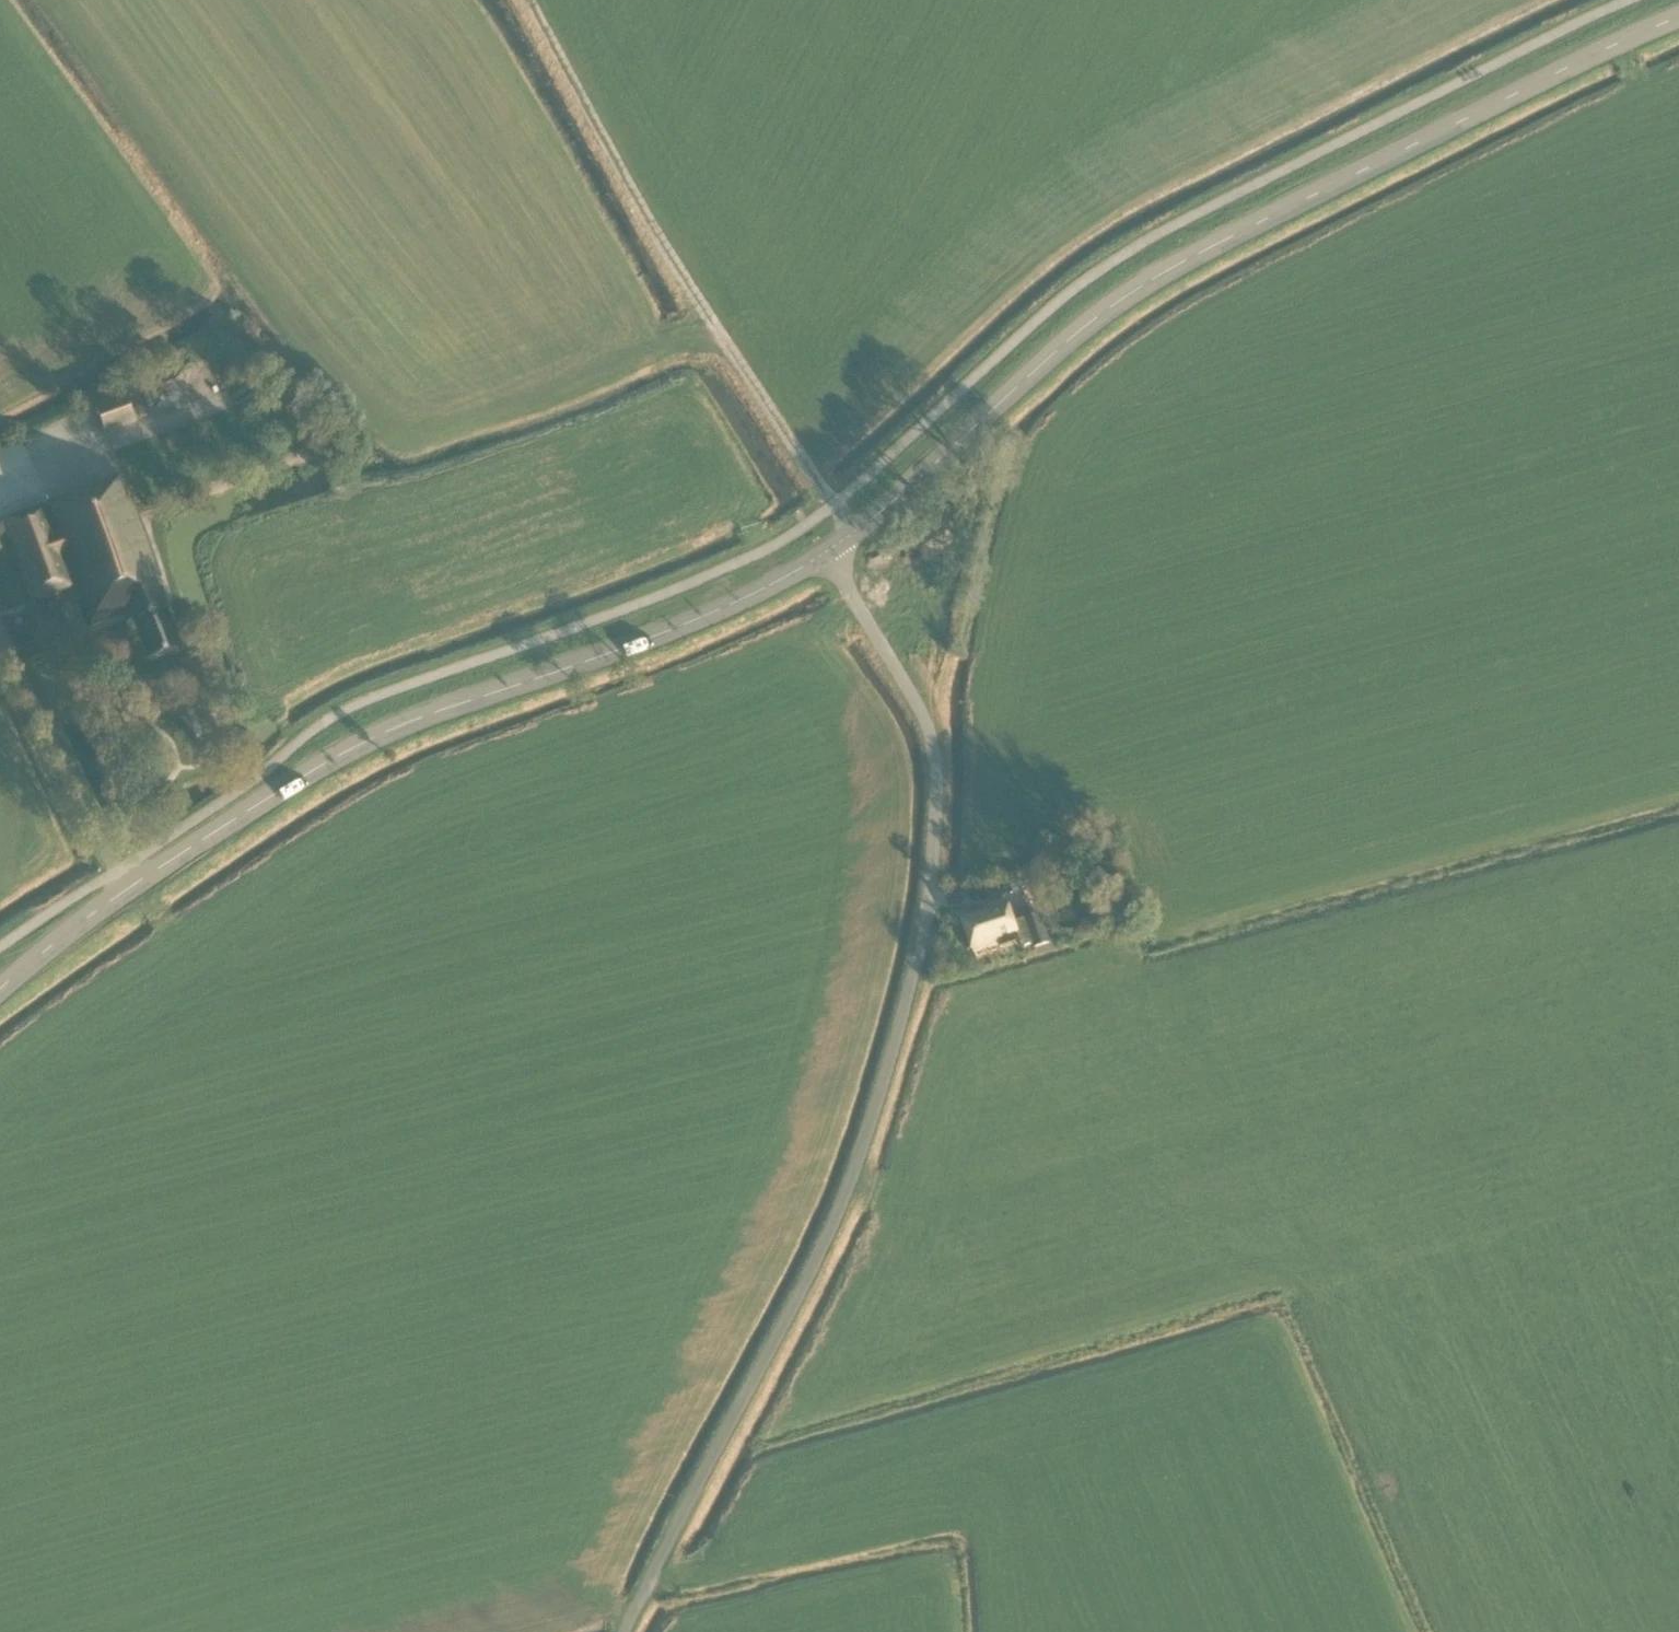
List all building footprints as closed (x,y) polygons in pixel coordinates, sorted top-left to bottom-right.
[(94,407),(105,435),(134,424),(123,396),(94,407)] [(130,614),(147,661),(180,650),(154,581),(160,579),(123,477),(2,522),(33,604),(74,589),(89,629),(130,614)] [(987,907),(988,913),(964,920),(975,953),(1018,939),(1013,924),(1006,901),(987,907)] [(1042,914),(1013,924),(1018,939),(1020,938),(1023,948),(1033,945),(1035,950),(1052,944),(1042,914)]
